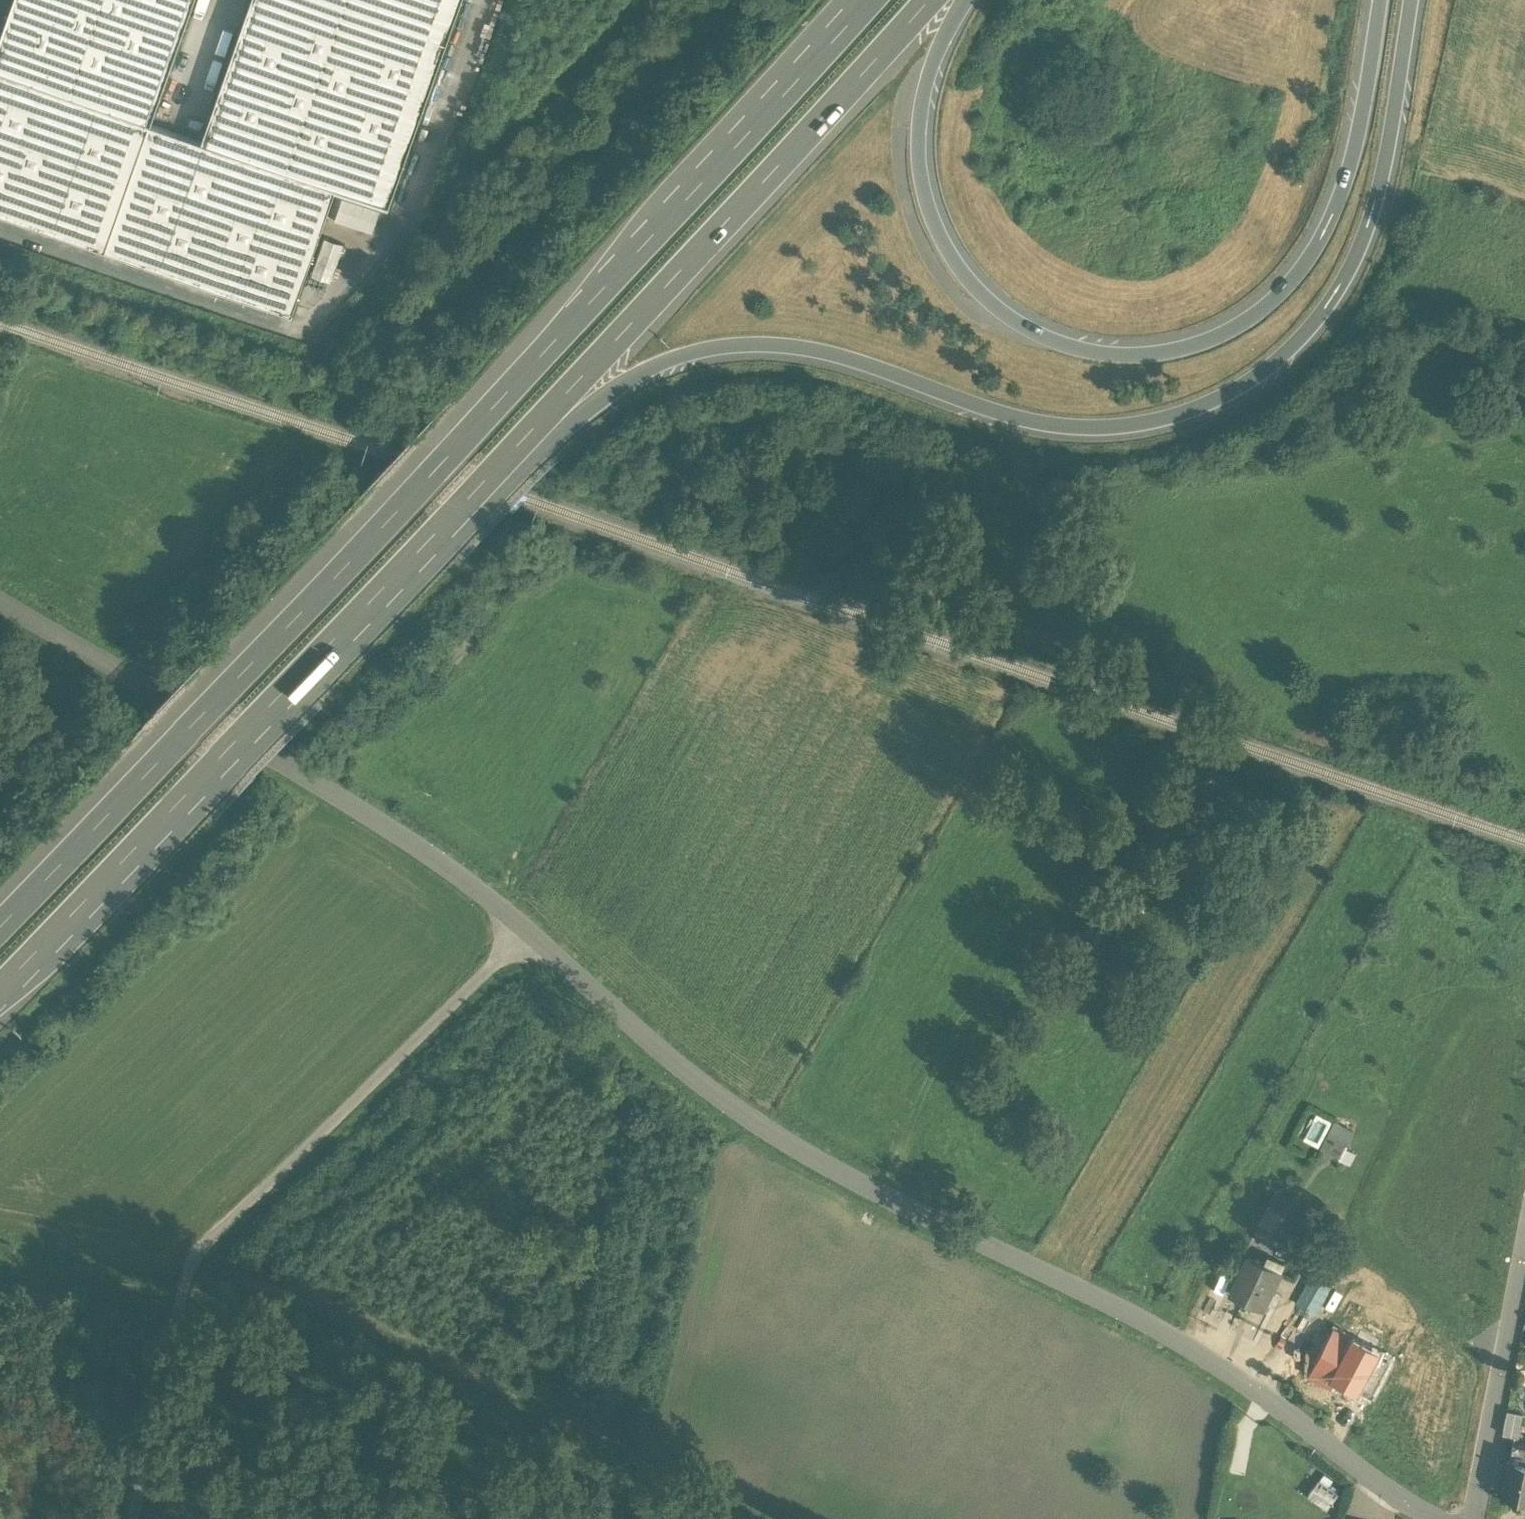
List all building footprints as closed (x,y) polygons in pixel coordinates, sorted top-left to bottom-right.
[(202,140),(151,123),(151,122),(0,69),(0,212),(292,315),(335,190),(388,209),(461,0),(251,0),(202,140)] [(0,39),(0,69),(151,122),(194,0),(14,0),(0,39)] [(379,213),(342,200),(334,221),(371,235),(379,213)] [(344,247),(326,240),(312,277),(330,284),(344,247)] [(1354,1131),(1336,1121),(1321,1149),(1339,1159),(1354,1131)] [(1280,1271),(1248,1256),(1230,1292),(1247,1300),(1249,1296),(1265,1304),(1280,1271)] [(1329,1340),(1311,1375),(1332,1386),(1335,1379),(1357,1390),(1359,1387),(1375,1355),(1377,1352),(1352,1339),(1347,1349),(1329,1340)] [(1359,1387),(1372,1394),(1389,1363),(1375,1355),(1359,1387)] [(1522,1413),(1507,1410),(1502,1433),(1518,1436),(1522,1413)] [(1513,1440),(1509,1460),(1524,1463),(1524,1460),(1524,1442),(1513,1440)] [(1508,1460),(1501,1493),(1524,1498),(1524,1463),(1509,1460),(1508,1460)] [(1320,1480),(1310,1495),(1328,1508),(1338,1493),(1320,1480)]
